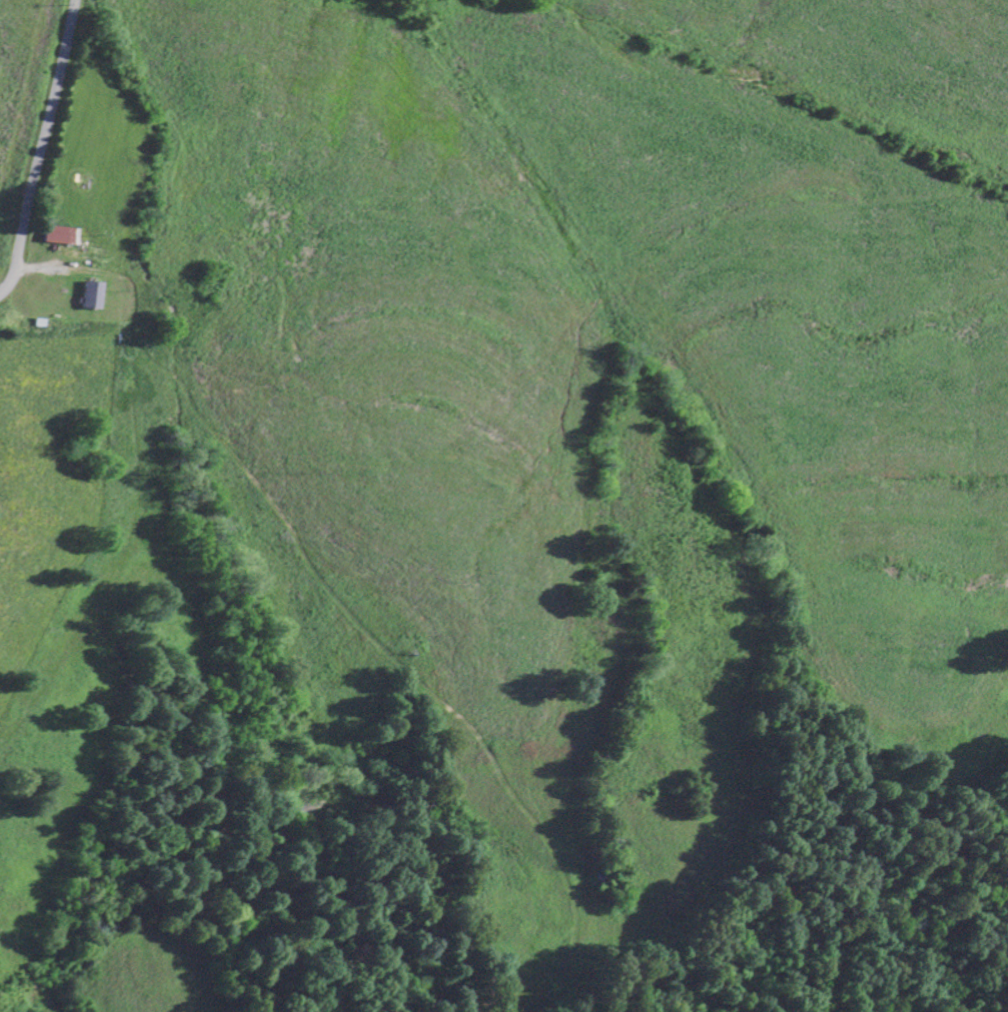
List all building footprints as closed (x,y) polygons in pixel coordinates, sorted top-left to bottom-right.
[(41,241),(73,246),(76,229),(43,225),(41,241)] [(99,283),(80,282),(79,308),(97,309),(99,283)]
